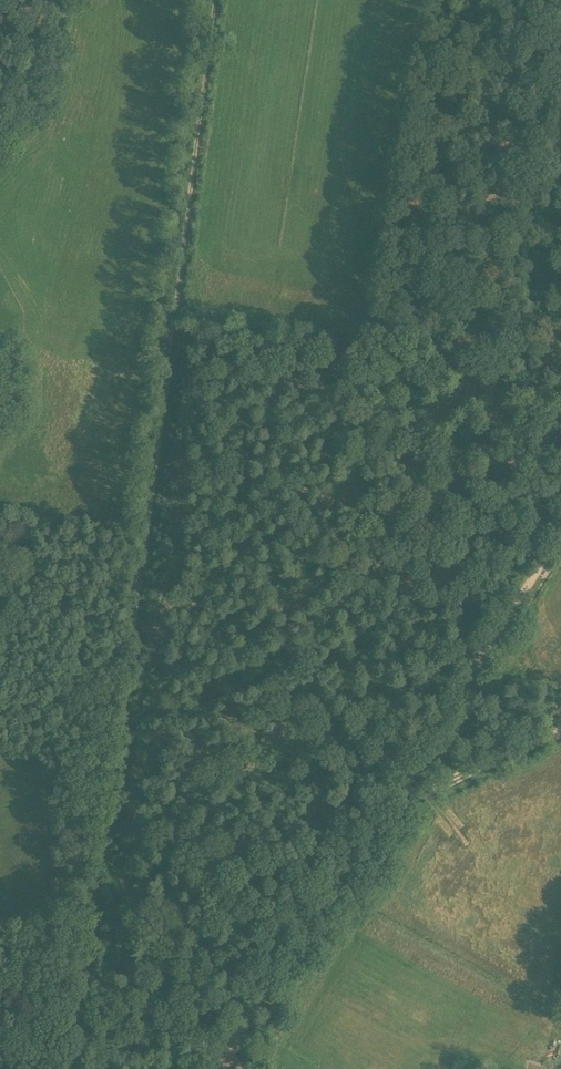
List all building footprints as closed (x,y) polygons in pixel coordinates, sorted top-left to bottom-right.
[(50,878),(51,894),(66,893),(64,877),(50,878)]
